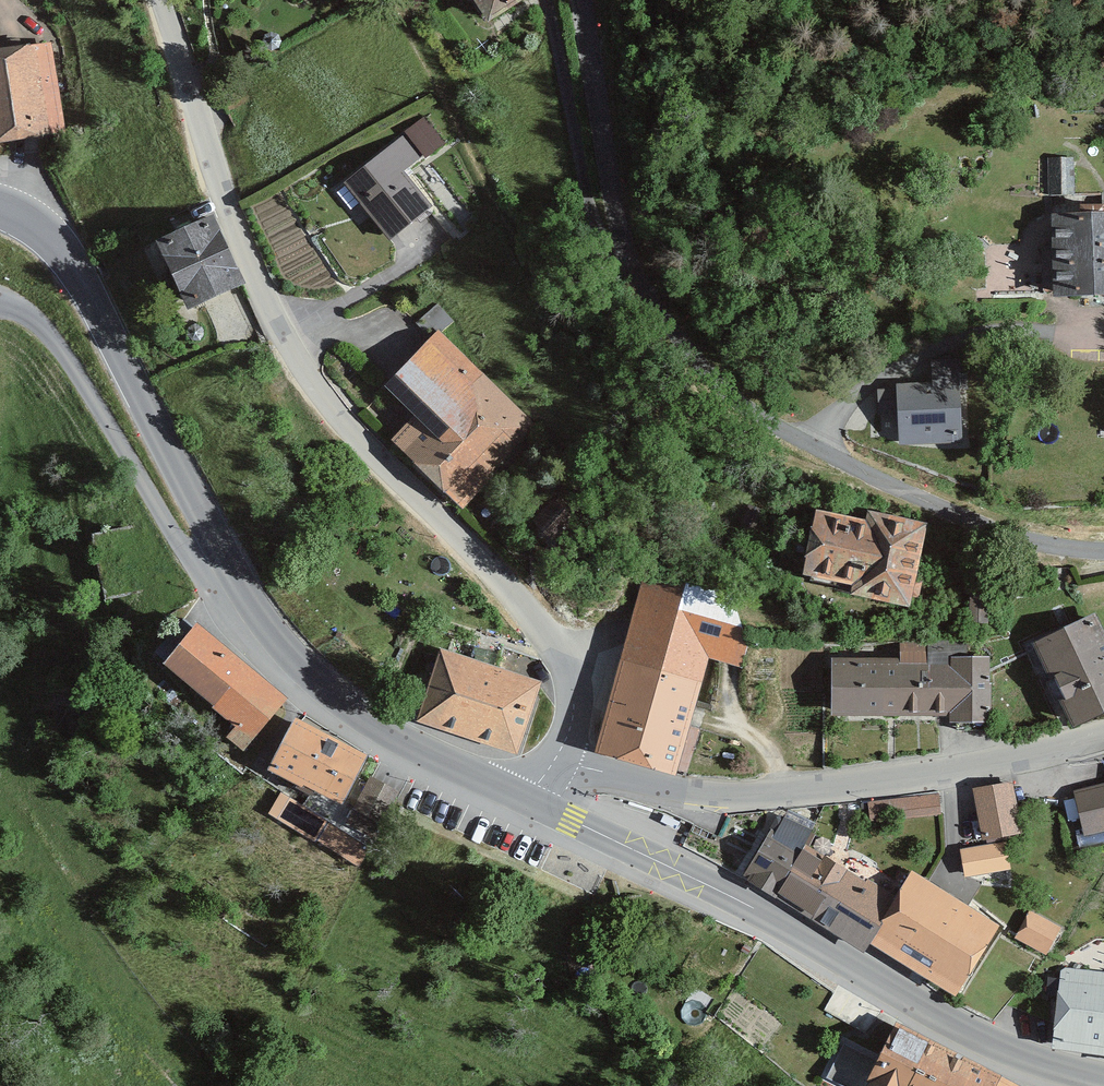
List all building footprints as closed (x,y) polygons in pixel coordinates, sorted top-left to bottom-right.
[(487,27),(527,0),(469,0),(487,27)] [(54,48),(0,54),(0,145),(64,138),(54,48)] [(423,159),(404,135),(343,182),(390,243),(432,210),(404,174),(423,159)] [(1073,159),(1047,160),(1048,199),(1075,198),(1073,159)] [(217,217),(142,247),(170,318),(245,289),(217,217)] [(1047,221),(1048,302),(1103,302),(1103,220),(1047,221)] [(538,421),(433,326),(378,386),(412,417),(389,443),(459,508),(538,421)] [(968,389),(967,360),(932,362),(932,384),(896,386),(896,390),(877,391),(878,416),(898,415),(899,447),(963,444),(961,390),(968,389)] [(574,520),(551,501),(531,525),(553,544),(574,520)] [(868,517),(815,515),(803,581),(853,591),(851,600),(876,606),(910,614),(929,531),(889,522),(868,517)] [(708,662),(742,669),(747,645),(732,595),(687,581),(645,574),(599,754),(675,780),(708,662)] [(1030,648),(1068,733),(1103,717),(1103,624),(1102,621),(1030,648)] [(287,702),(198,627),(163,669),(235,729),(227,740),(244,754),(287,702)] [(989,658),(953,657),(953,670),(829,667),(828,720),(948,721),(948,732),(988,732),(989,658)] [(539,690),(442,658),(421,721),(518,754),(539,690)] [(366,760),(297,725),(272,774),(341,809),(366,760)] [(399,792),(370,778),(352,816),(380,830),(399,792)] [(1074,793),(1084,837),(1103,832),(1103,786),(1074,793)] [(1009,790),(977,797),(986,839),(1019,832),(1009,790)] [(938,794),(865,802),(867,821),(940,813),(938,794)] [(372,850),(281,795),(269,815),(359,870),(372,850)] [(776,834),(771,831),(743,878),(865,954),(869,948),(897,899),(802,851),(816,824),(788,811),(776,834)] [(1005,846),(960,852),(964,878),(1009,872),(1005,846)] [(910,875),(897,899),(869,948),(959,999),(999,930),(910,875)] [(1061,928),(1032,911),(1016,939),(1045,956),(1061,928)] [(1052,1051),(1103,1058),(1103,977),(1062,973),(1052,1051)] [(892,1031),(865,1085),(999,1085),(892,1031)]
